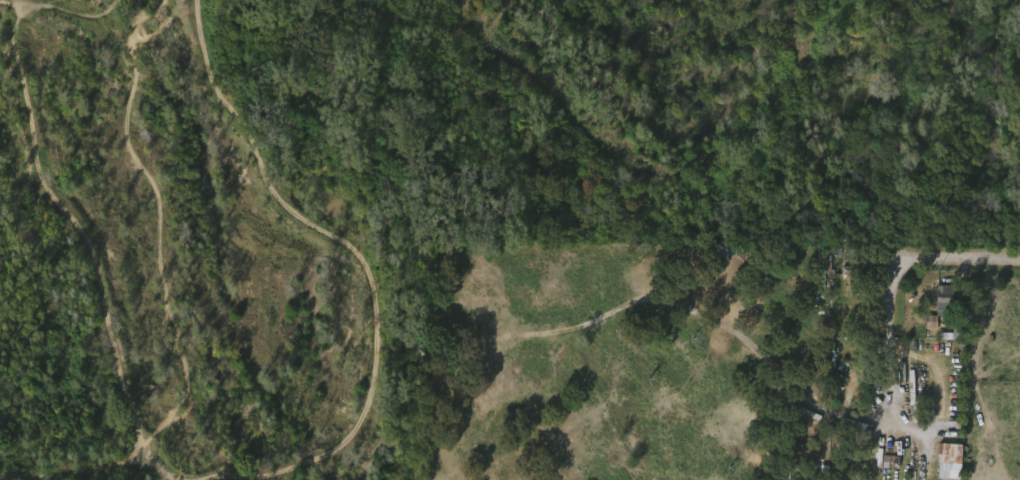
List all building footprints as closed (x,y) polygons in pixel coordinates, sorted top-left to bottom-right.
[(863,265),(864,293),(847,293),(846,275),(840,275),(840,266),(863,265)] [(954,312),(937,312),(938,284),(955,285),(954,312)] [(918,338),(938,338),(939,318),(947,318),(948,294),(930,293),(928,323),(919,323),(918,338)] [(908,397),(919,397),(918,376),(901,376),(903,416),(909,416),(908,397)] [(963,444),(962,463),(938,461),(939,442),(963,444)] [(955,452),(931,451),(930,479),(954,479),(955,452)]
